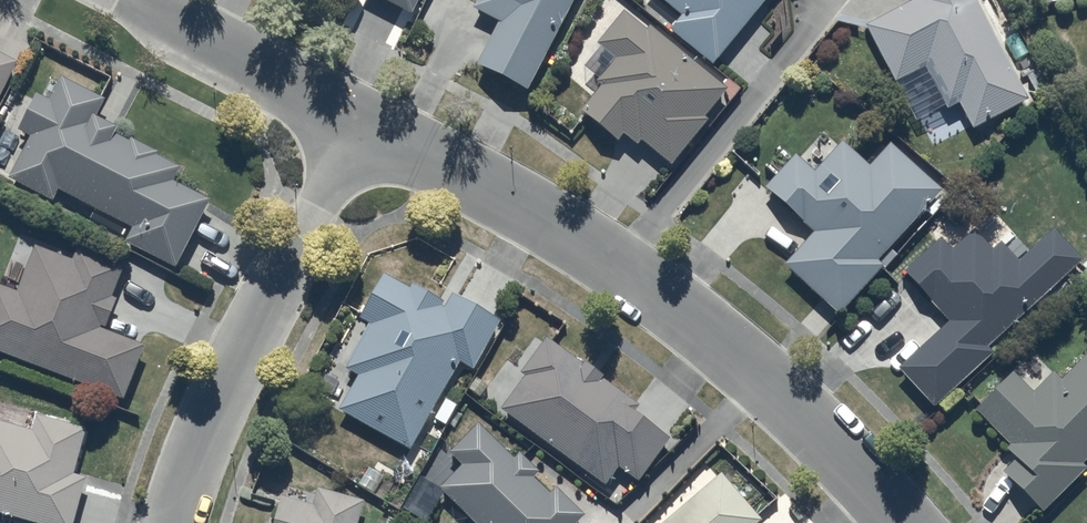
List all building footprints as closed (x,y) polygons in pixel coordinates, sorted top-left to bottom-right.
[(411,13),(417,0),(389,0),(411,13)] [(473,6),(498,20),(477,63),(527,87),(572,0),(476,0),(473,6)] [(681,14),(670,28),(714,63),(764,0),(664,0),(681,14)] [(866,24),(895,81),(925,64),(947,108),(958,102),(973,127),(1026,98),(976,0),(909,0),(866,24)] [(624,10),(597,41),(614,57),(596,79),(601,83),(580,107),(617,139),(624,131),(637,142),(640,139),(670,164),(709,120),(704,116),(727,87),(650,25),(646,29),(624,10)] [(16,62),(0,54),(0,93),(16,62)] [(209,199),(171,180),(178,166),(156,154),(158,151),(130,137),(128,140),(113,133),(117,125),(93,113),(101,96),(61,76),(48,98),(36,92),(17,130),(30,133),(9,178),(53,199),(58,188),(131,227),(124,242),(174,266),(209,199)] [(795,153),(766,185),(815,232),(784,264),(839,314),(883,265),(876,259),(941,188),(889,142),(869,164),(843,141),(814,170),(795,153)] [(993,349),(988,343),(1082,257),(1055,227),(1019,260),(1001,241),(993,248),(974,228),(952,248),(942,237),(906,270),(950,318),(898,367),(933,404),(993,349)] [(0,285),(0,351),(122,397),(143,343),(99,326),(101,322),(106,325),(118,297),(110,294),(122,263),(77,245),(71,260),(35,245),(16,291),(0,285)] [(408,287),(383,272),(359,318),(370,323),(346,365),(357,374),(338,409),(410,448),(460,360),(473,368),(500,319),(454,293),(446,306),(440,303),(442,300),(412,282),(408,287)] [(525,374),(501,407),(605,485),(619,466),(637,481),(669,436),(634,409),(638,402),(601,377),(603,374),(585,361),(583,364),(546,336),(520,370),(525,374)] [(1043,508),(1086,466),(1082,463),(1086,458),(1086,352),(1061,378),(1054,371),(1034,391),(1014,371),(976,408),(1010,442),(1006,446),(1016,457),(1003,469),(1043,508)] [(41,522),(72,522),(84,477),(71,473),(84,428),(35,414),(30,430),(0,421),(0,511),(41,522)] [(448,450),(461,464),(439,488),(475,522),(575,522),(583,514),(555,485),(548,491),(533,476),(538,471),(518,451),(514,457),(476,423),(448,450)] [(762,519),(722,472),(662,522),(757,522),(762,519)] [(366,500),(317,485),(312,502),(282,493),(273,522),(359,522),(366,500)]
